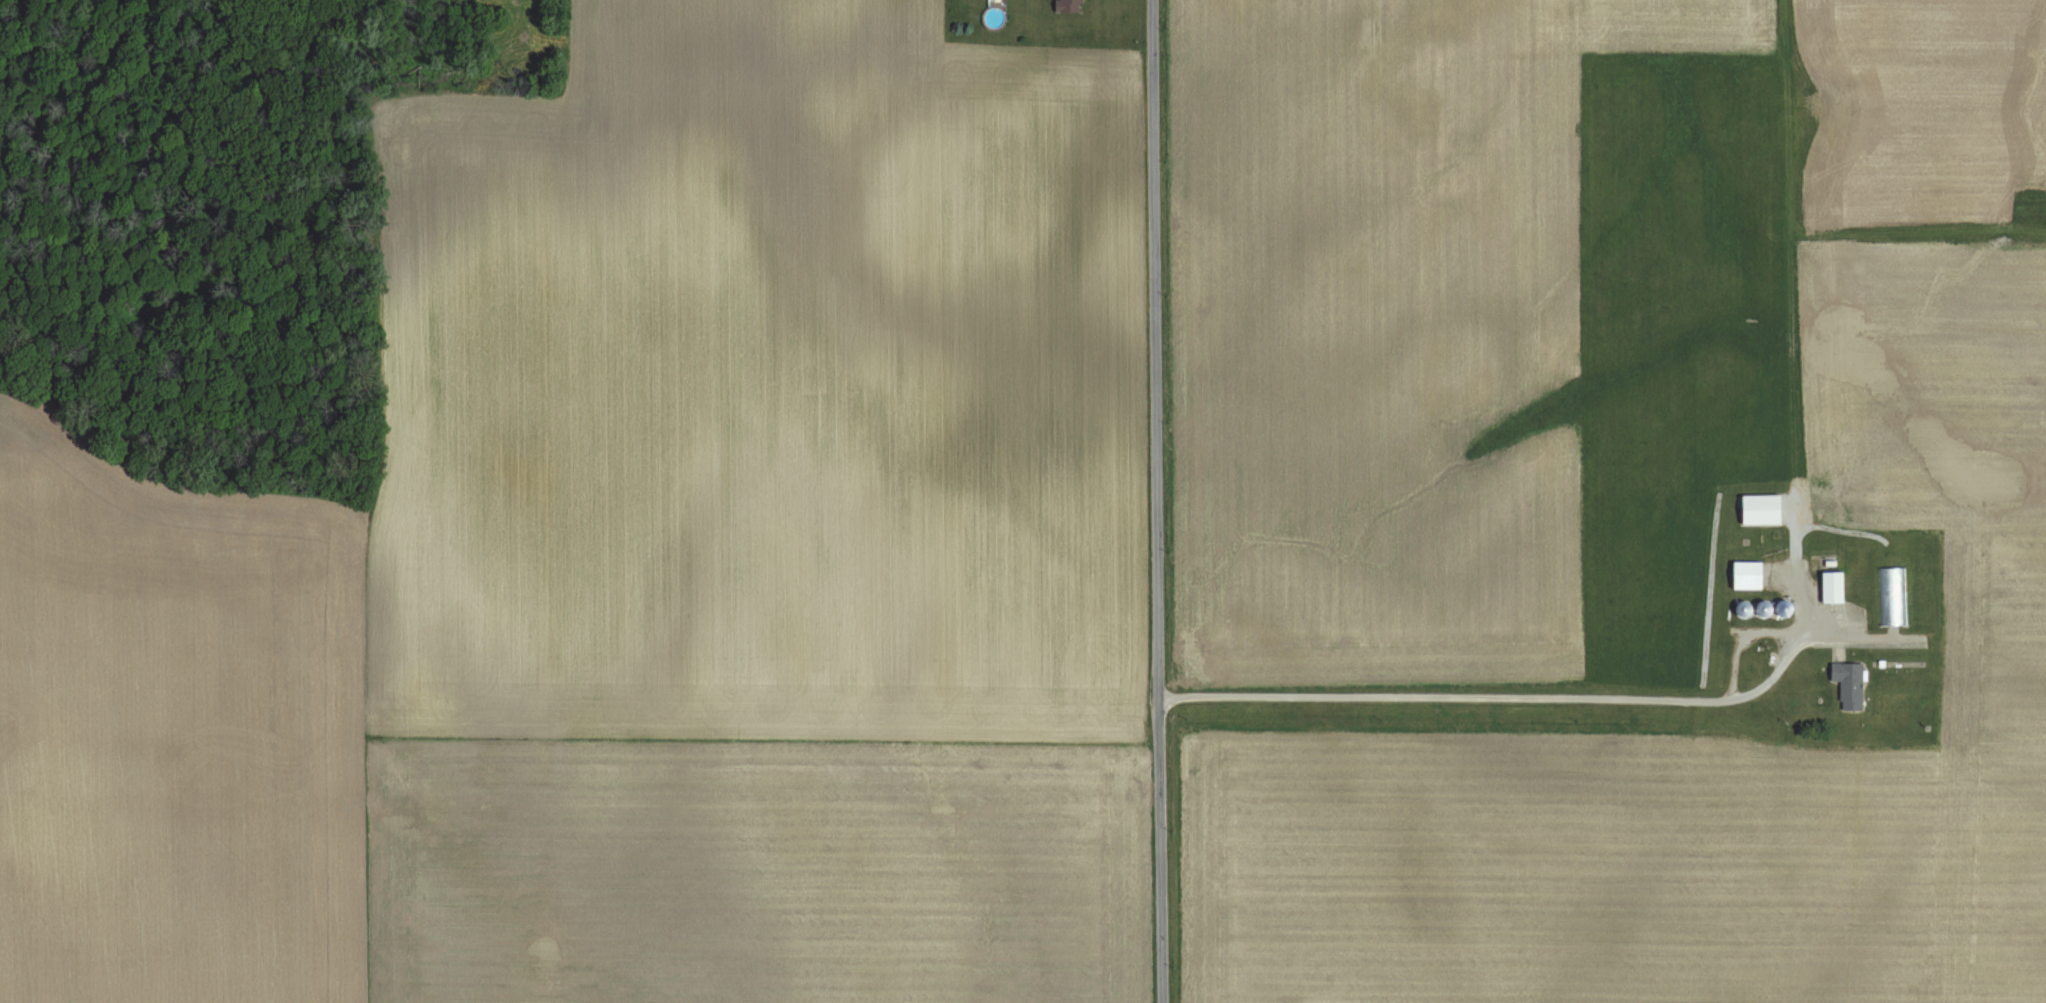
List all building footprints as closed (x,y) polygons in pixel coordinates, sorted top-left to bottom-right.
[(1058,13),(1084,13),(1084,0),(1058,0),(1058,13)] [(1742,496),(1742,527),(1781,526),(1780,495),(1742,496)] [(1762,590),(1762,562),(1733,562),(1733,590),(1762,590)] [(1906,568),(1881,568),(1883,626),(1908,625),(1906,568)] [(1845,603),(1844,571),(1822,571),(1823,604),(1845,603)] [(1831,681),(1842,681),(1842,710),(1863,710),(1863,686),(1862,686),(1862,663),(1831,663),(1831,681)]
